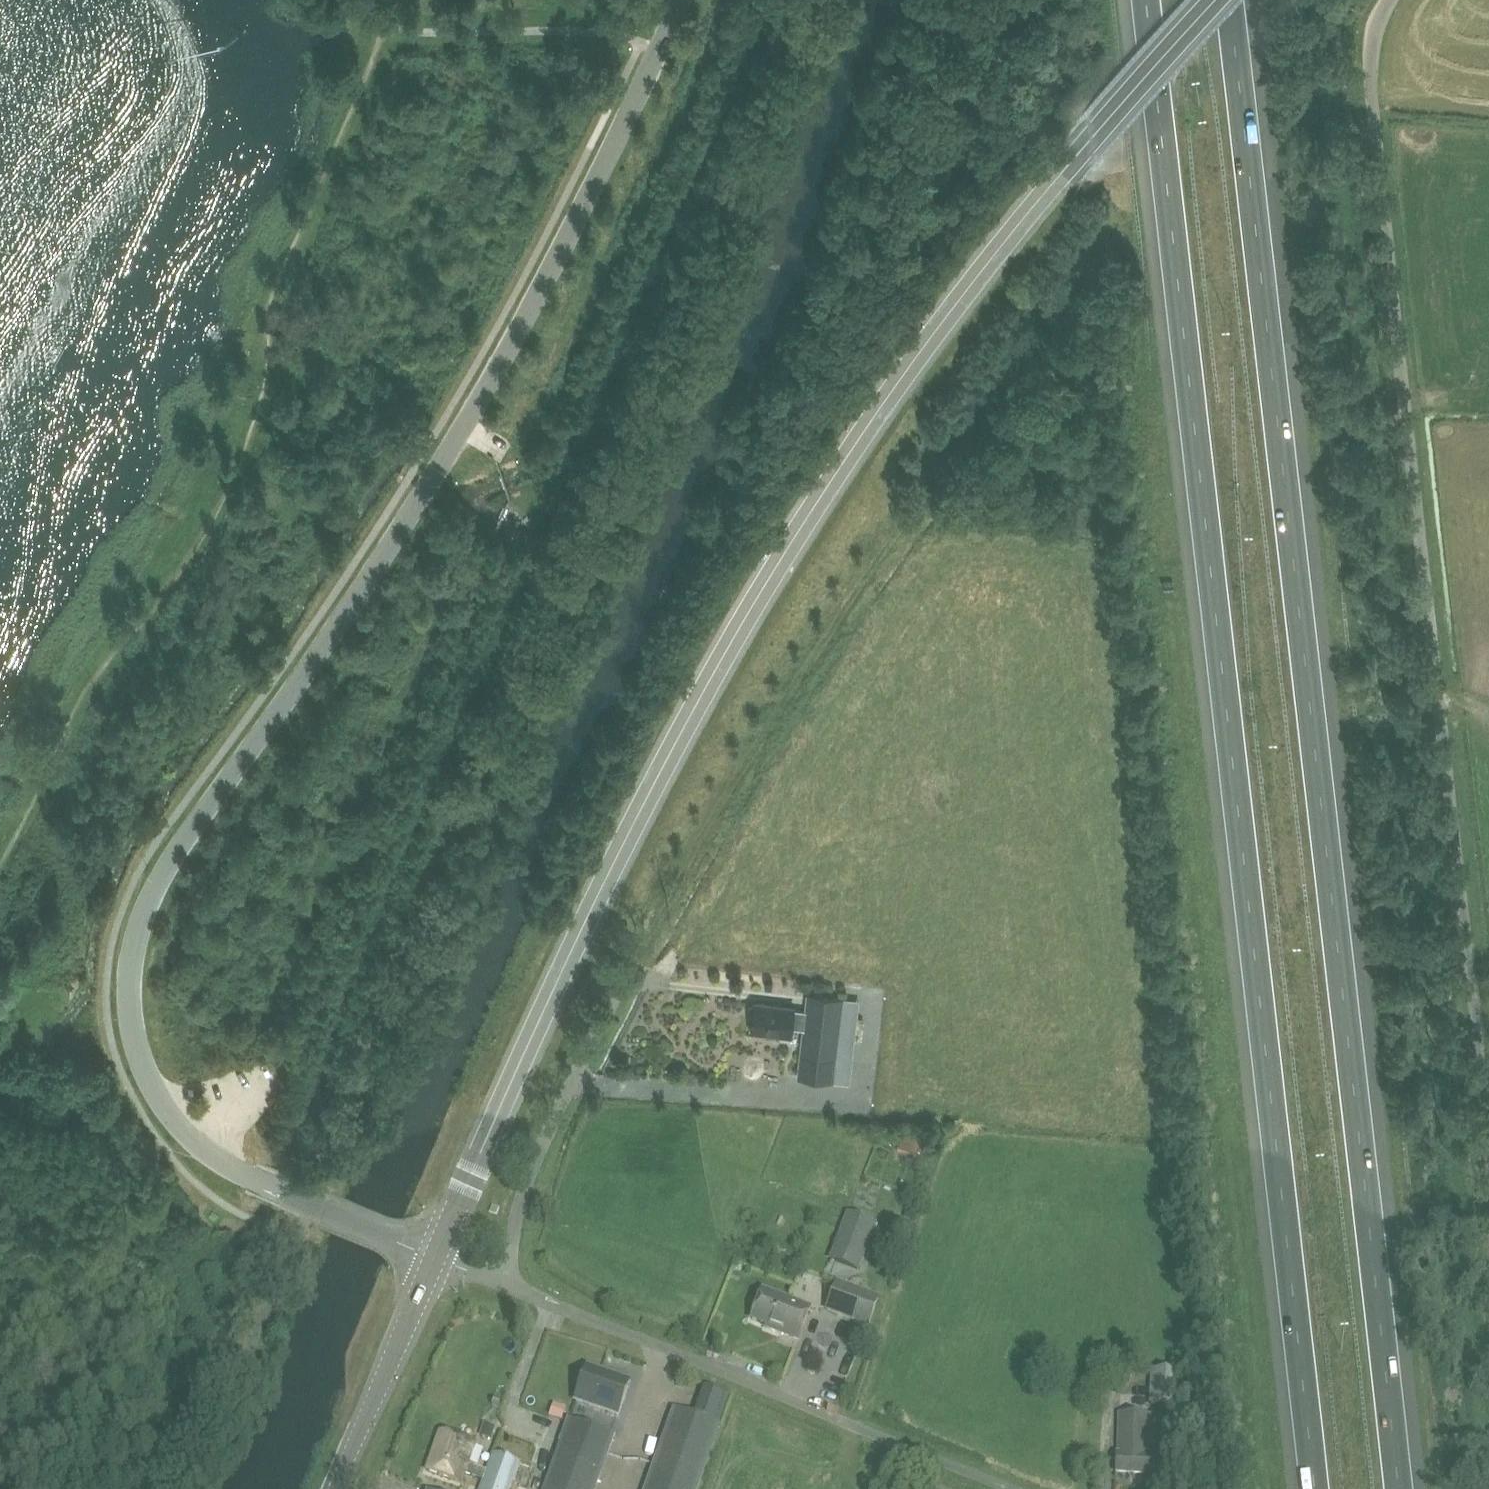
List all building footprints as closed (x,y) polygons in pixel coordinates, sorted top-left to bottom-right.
[(793,1008),(792,1008),(754,1004),(753,1008),(751,1008),(749,1009),(748,1017),(750,1018),(752,1019),(751,1031),(791,1034),(791,1026),(803,1028),(799,1076),(834,1079),(842,998),(807,995),(805,1011),(793,1010),(793,1008)] [(849,1214),(832,1259),(858,1269),(875,1224),(849,1214)] [(879,1298),(837,1282),(827,1309),(868,1324),(879,1298)] [(783,1331),(800,1337),(811,1309),(763,1290),(752,1319),(767,1325),(767,1327),(782,1333),(783,1331)] [(629,1384),(584,1368),(573,1399),(618,1415),(629,1384)] [(1178,1405),(1179,1395),(1179,1371),(1150,1371),(1150,1404),(1178,1405)] [(1106,1399),(1106,1395),(1107,1387),(1090,1386),(1089,1398),(1106,1399)] [(674,1409),(646,1488),(697,1488),(720,1425),(674,1409)] [(1159,1415),(1120,1414),(1119,1455),(1117,1455),(1117,1473),(1160,1473),(1160,1455),(1158,1455),(1159,1415)] [(1186,1419),(1170,1418),(1169,1442),(1185,1442),(1186,1419)] [(544,1488),(595,1488),(614,1435),(569,1419),(544,1488)] [(481,1488),(510,1488),(519,1463),(493,1453),(486,1471),(468,1465),(475,1444),(440,1432),(427,1470),(462,1482),(465,1473),(484,1479),(481,1488)]
